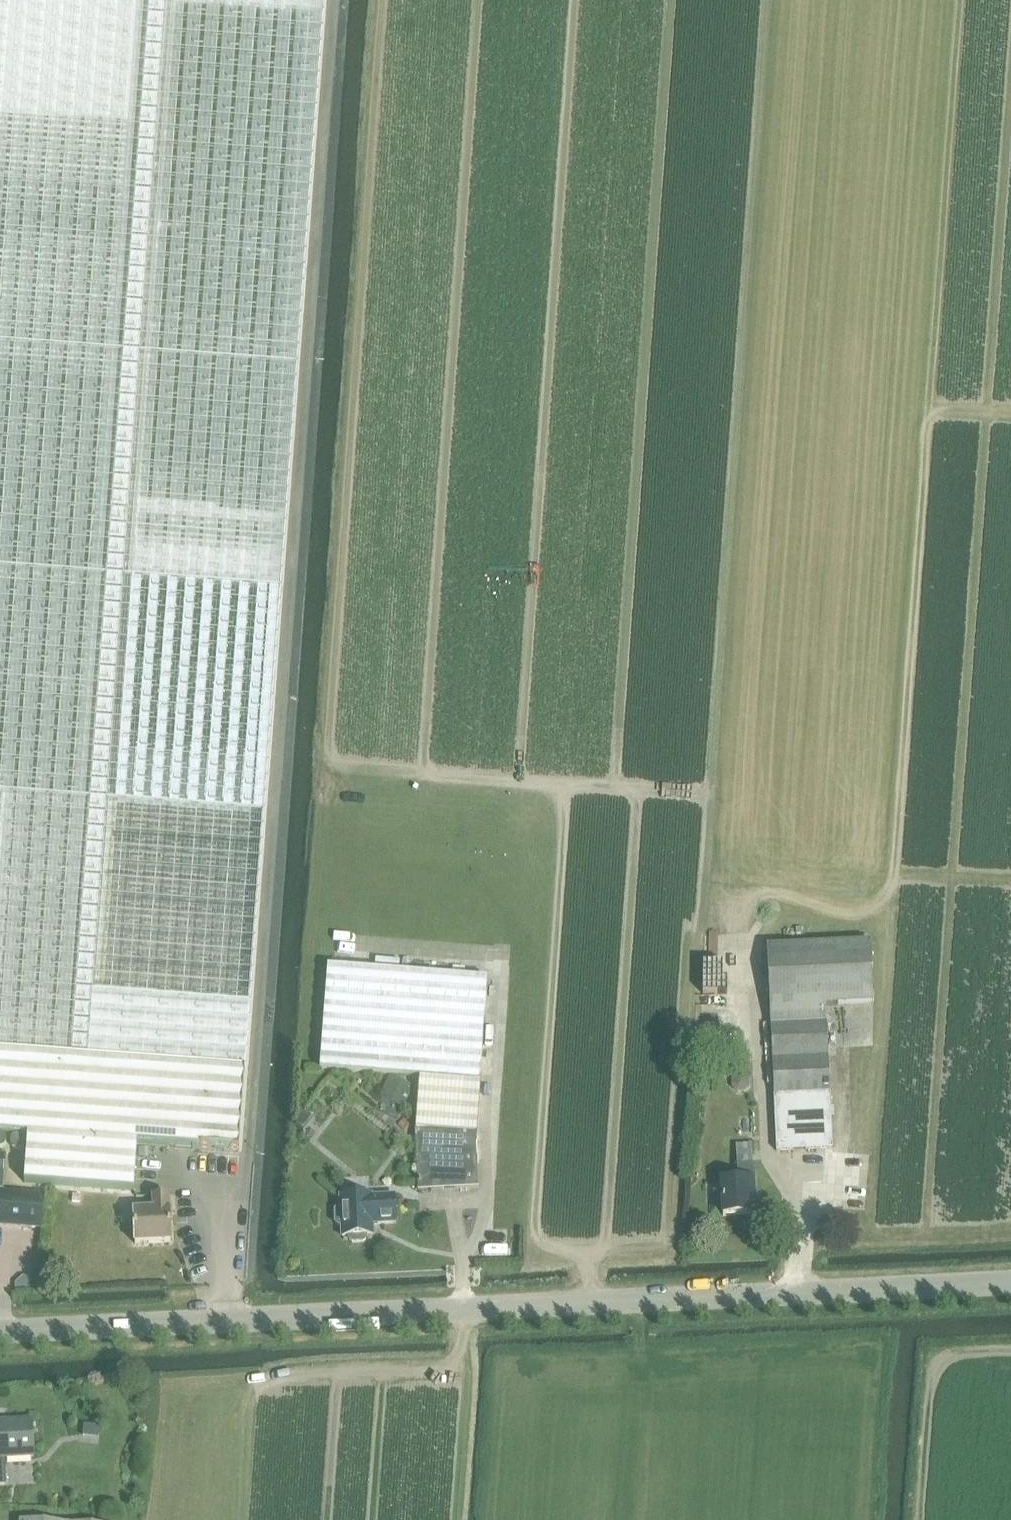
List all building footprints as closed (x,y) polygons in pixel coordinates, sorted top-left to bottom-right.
[(245,1070),(324,0),(0,0),(0,1051),(245,1070)] [(777,1151),(832,1149),(826,1005),(874,1003),(872,944),(768,949),(777,1151)] [(328,966),(320,1070),(479,1082),(487,978),(328,966)] [(0,1051),(0,1133),(28,1135),(25,1183),(134,1191),(138,1143),(239,1151),(245,1070),(0,1051)] [(401,1112),(411,1091),(388,1080),(378,1101),(401,1112)] [(418,1191),(478,1188),(474,1104),(414,1107),(418,1191)] [(738,1180),(721,1181),(723,1220),(750,1219),(750,1206),(755,1205),(752,1164),(736,1165),(738,1180)] [(42,1224),(44,1192),(0,1189),(0,1221),(42,1224)] [(373,1236),(373,1224),(396,1223),(394,1196),(371,1197),(371,1195),(340,1197),(341,1209),(338,1209),(335,1212),(336,1223),(338,1226),(342,1225),(342,1237),(349,1237),(350,1240),(352,1243),(364,1242),(367,1239),(366,1236),(373,1236)] [(153,1197),(154,1209),(133,1210),(135,1243),(172,1241),(169,1196),(153,1197)] [(0,1424),(0,1486),(7,1486),(5,1460),(37,1459),(36,1423),(0,1424)]
